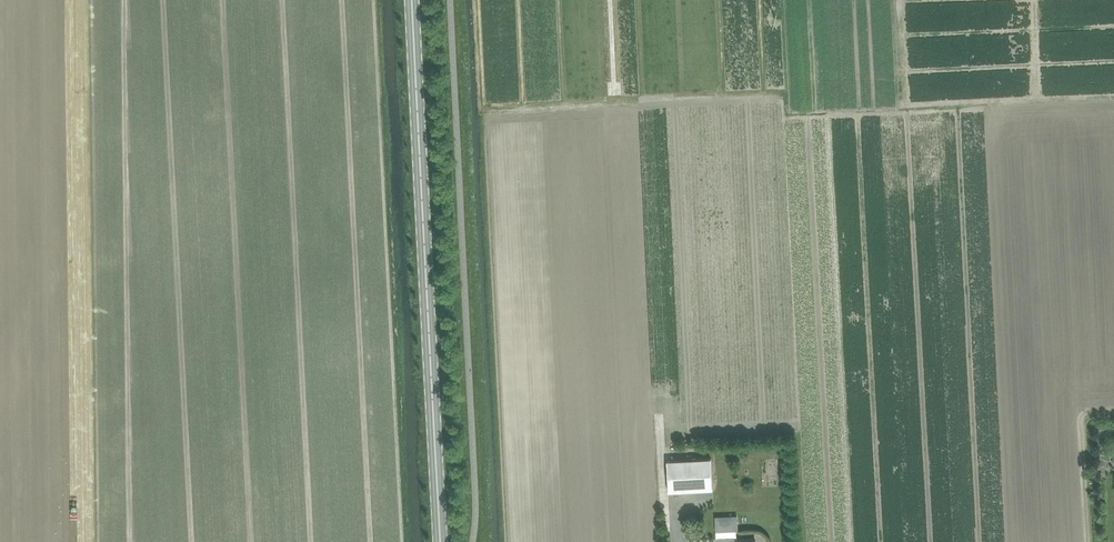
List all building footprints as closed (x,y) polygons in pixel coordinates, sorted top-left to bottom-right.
[(667,461),(668,492),(713,489),(711,458),(667,461)]
